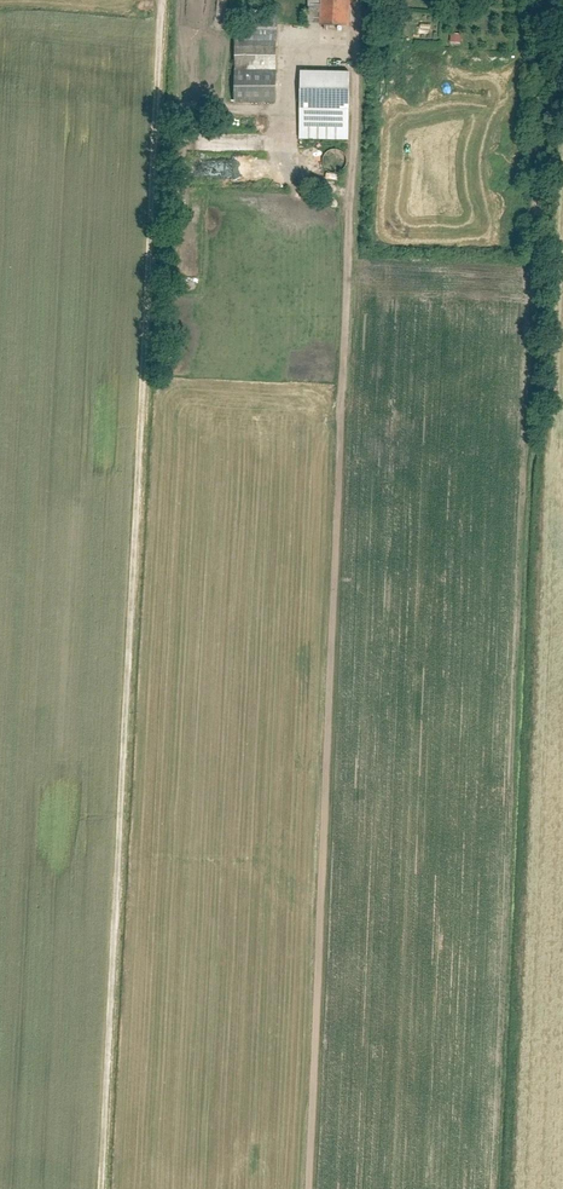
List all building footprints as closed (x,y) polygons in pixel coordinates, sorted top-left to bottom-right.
[(319,20),(348,21),(349,0),(320,0),(319,20)] [(440,9),(407,8),(406,24),(440,25),(440,9)] [(277,104),(278,15),(236,15),(235,104),(277,104)] [(453,33),(452,41),(462,42),(463,34),(453,33)] [(301,140),(350,141),(351,73),(302,72),(301,140)] [(337,161),(338,157),(337,153),(336,150),(333,147),(330,145),(326,144),(323,144),(319,145),(316,147),(313,150),(311,153),(311,157),(311,161),(313,165),(316,167),(319,170),(322,171),(326,171),(330,170),(333,167),(336,165),(337,161)] [(460,277),(478,278),(478,267),(460,267),(460,277)]
